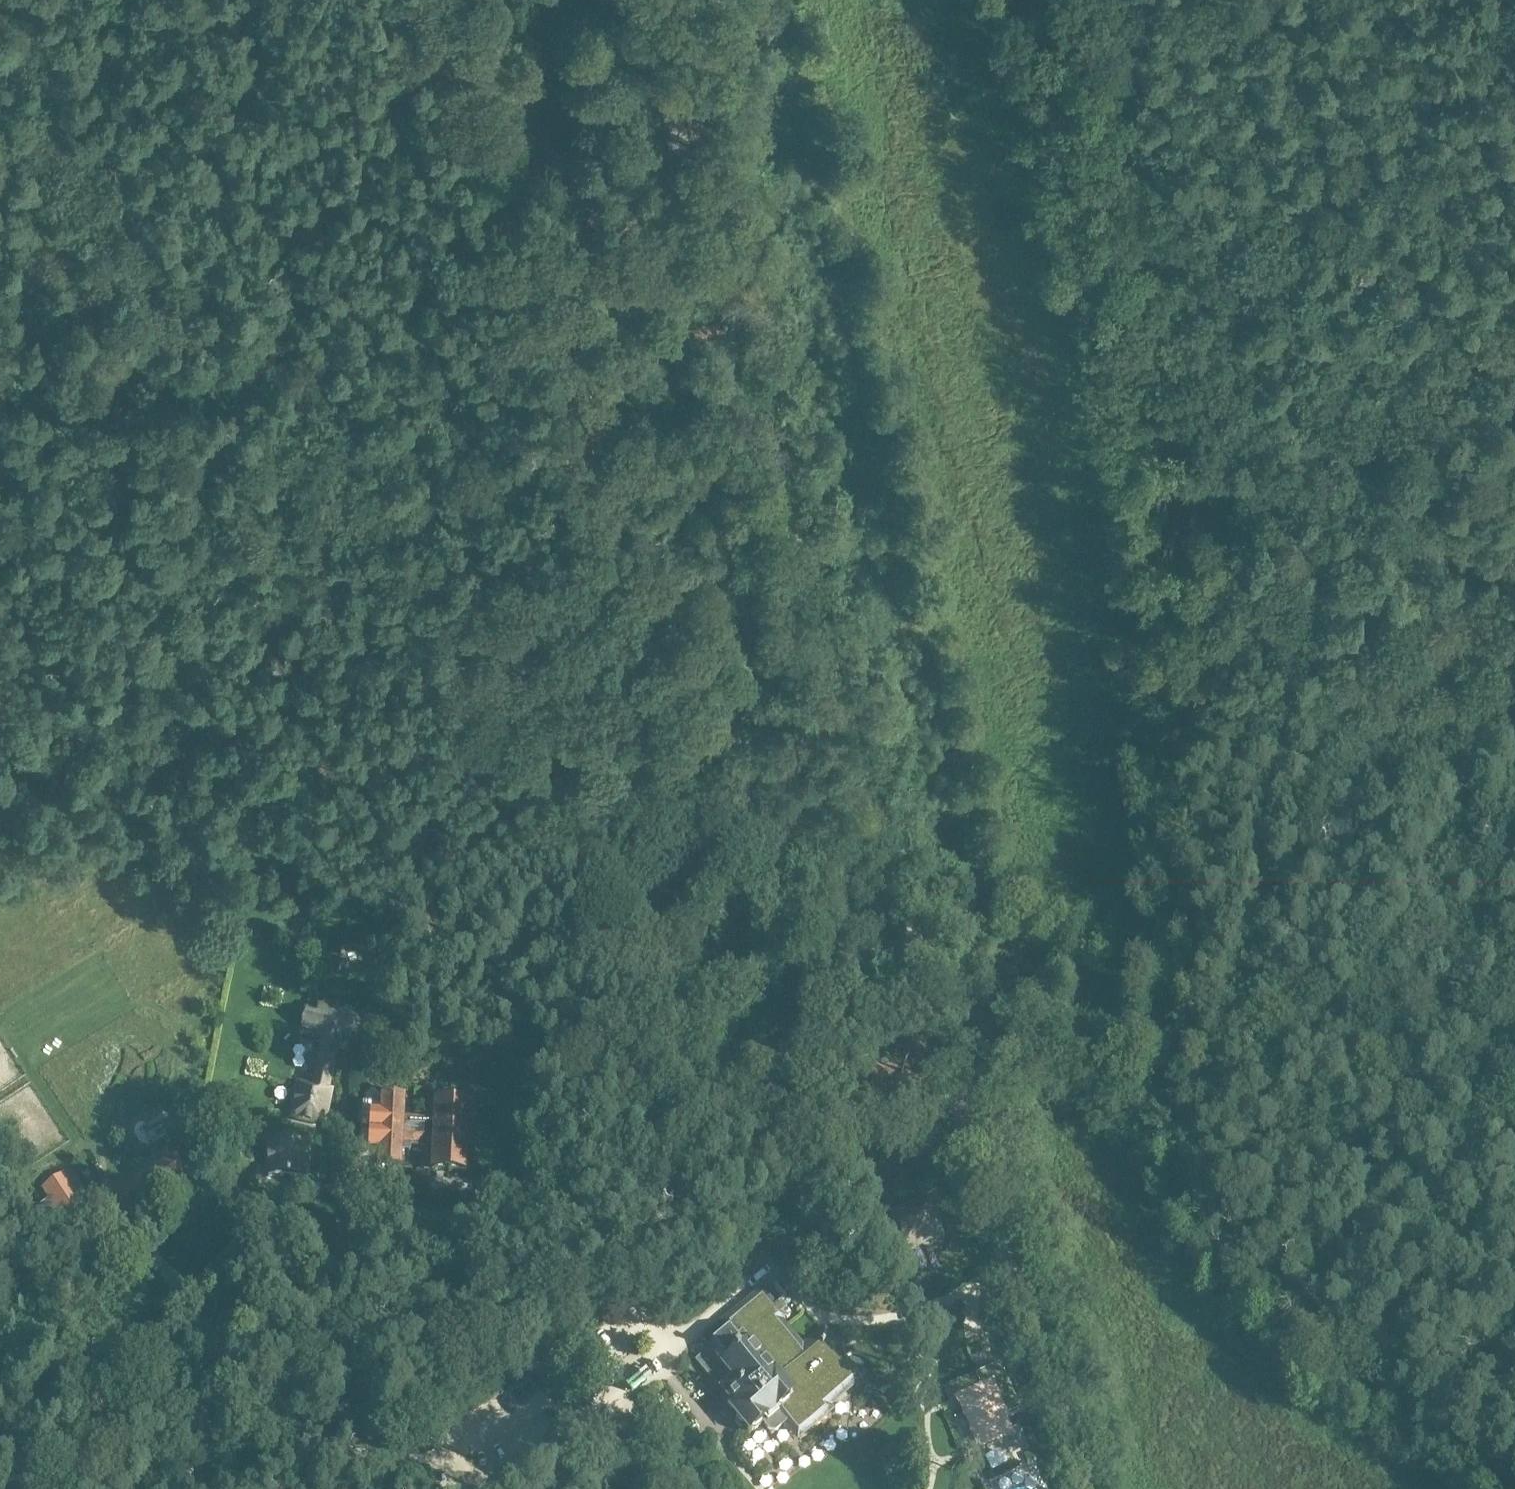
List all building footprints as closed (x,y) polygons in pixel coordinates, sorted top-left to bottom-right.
[(295,1081),(287,1119),(324,1127),(332,1090),(329,1089),(338,1041),(350,1043),(354,1018),(304,1008),(299,1029),(316,1033),(321,1041),(312,1085),(295,1081)] [(382,1096),(378,1165),(399,1166),(400,1143),(422,1144),(421,1169),(430,1169),(430,1170),(468,1173),(468,1172),(477,1173),(478,1158),(474,1158),(477,1107),(429,1104),(428,1119),(402,1118),(403,1097),(382,1096)] [(270,1140),(267,1177),(307,1180),(307,1142),(270,1140)] [(183,1178),(177,1169),(169,1156),(86,1209),(64,1174),(41,1188),(77,1245),(183,1178)] [(928,1203),(891,1214),(902,1250),(939,1238),(928,1203)] [(707,1351),(695,1361),(722,1395),(732,1407),(730,1408),(738,1418),(737,1420),(737,1423),(741,1428),(743,1428),(744,1429),(745,1429),(750,1425),(750,1424),(749,1423),(750,1422),(757,1431),(764,1425),(771,1432),(778,1432),(786,1426),(799,1441),(837,1410),(834,1407),(866,1380),(846,1360),(848,1358),(844,1352),(842,1350),(840,1348),(839,1346),(825,1329),(804,1346),(783,1323),(788,1319),(767,1295),(766,1293),(763,1289),(721,1324),(727,1331),(705,1348),(707,1351)] [(1000,1364),(974,1375),(982,1392),(990,1388),(1003,1419),(1021,1412),(1000,1364)] [(1016,1477),(1012,1464),(992,1470),(995,1483),(1016,1477)]
